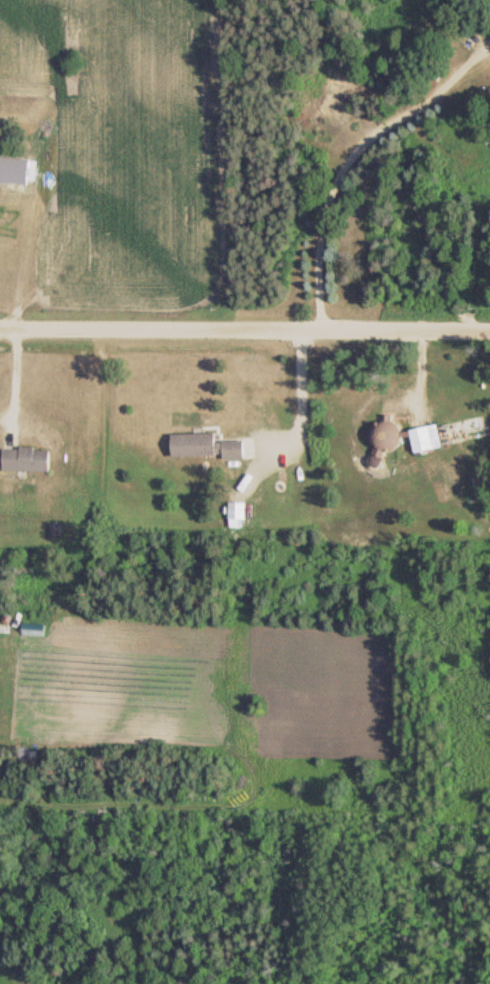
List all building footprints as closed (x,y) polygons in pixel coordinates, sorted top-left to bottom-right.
[(0,145),(0,182),(24,184),(28,148),(0,145)] [(475,416),(439,426),(444,446),(480,437),(475,416)] [(404,431),(411,454),(431,448),(424,425),(404,431)] [(167,458),(240,457),(240,441),(216,441),(216,434),(166,435),(167,458)] [(49,449),(0,449),(0,471),(49,471),(49,449)] [(225,529),(242,529),(242,504),(225,504),(225,529)]
